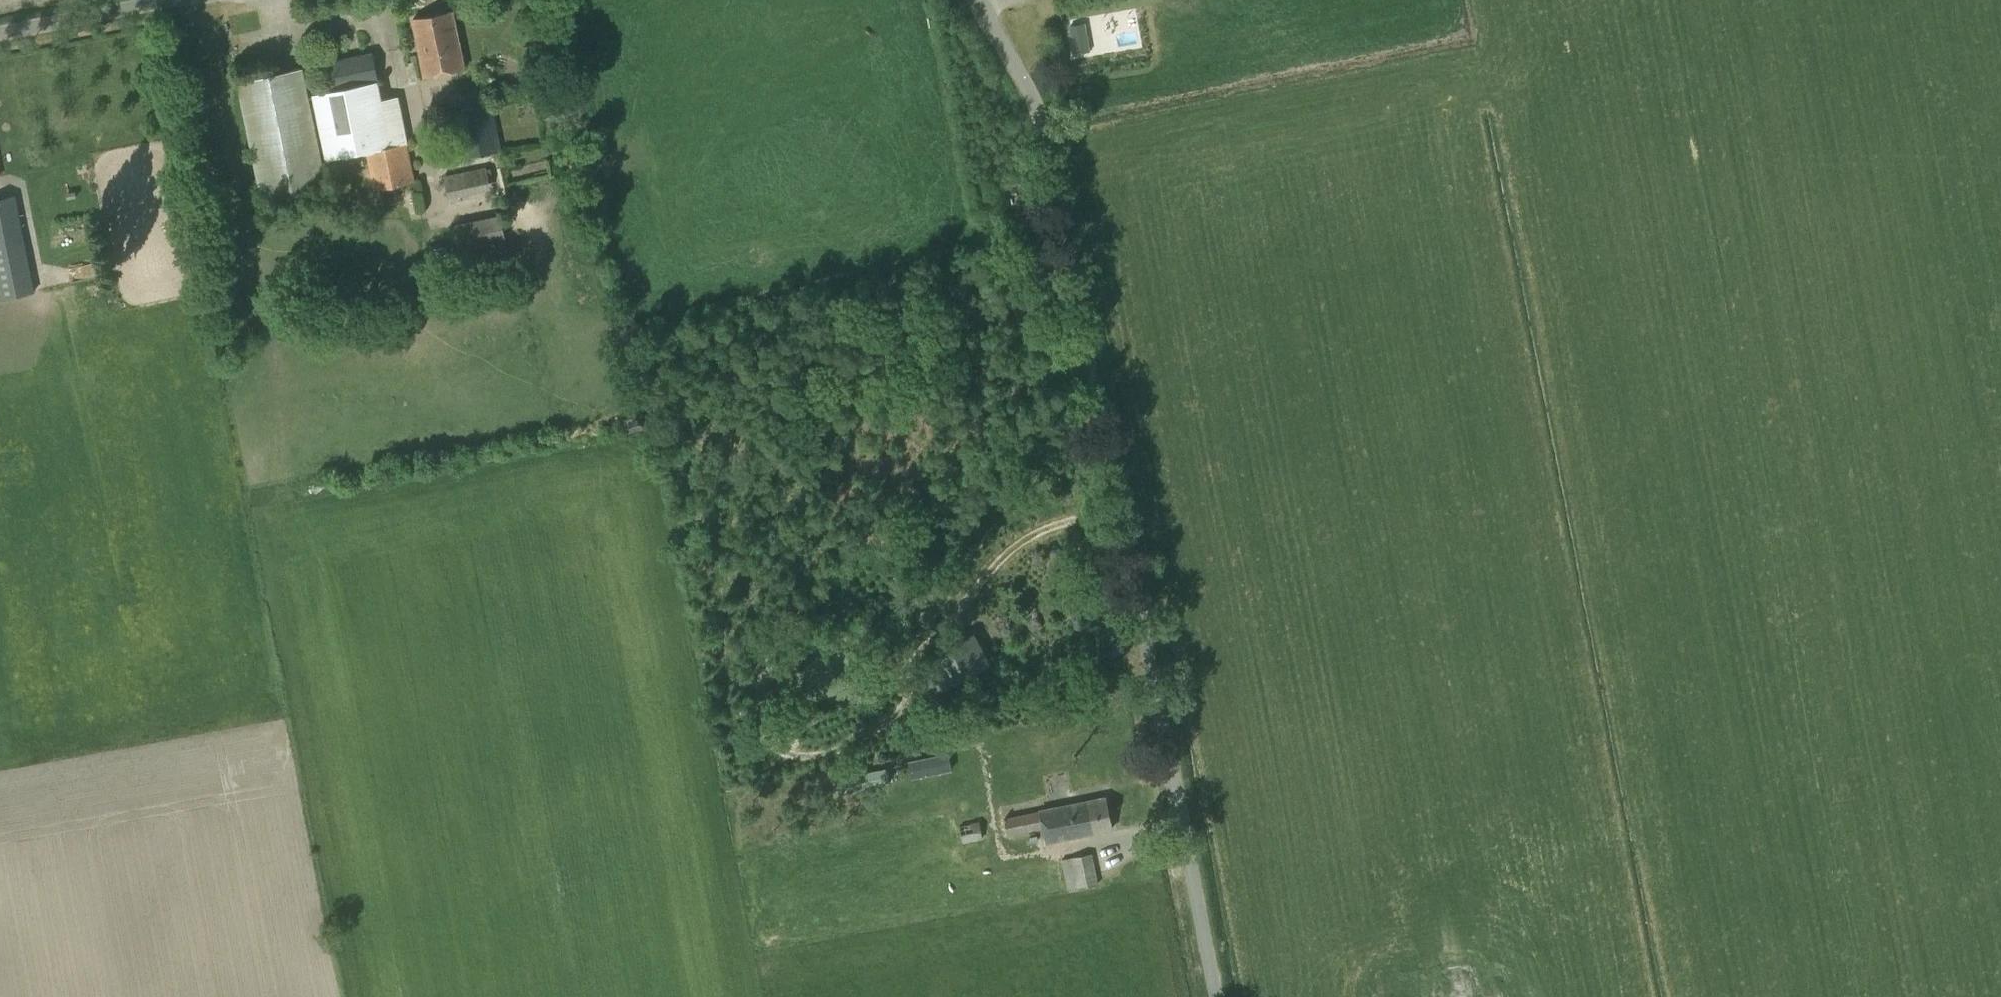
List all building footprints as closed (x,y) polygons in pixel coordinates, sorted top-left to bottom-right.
[(425,75),(463,68),(452,12),(414,19),(425,75)] [(1087,37),(1072,39),(1074,54),(1090,51),(1087,37)] [(392,147),(373,54),(326,63),(331,91),(314,94),(327,160),(365,153),(373,191),(390,188),(415,183),(407,144),(392,147)] [(263,200),(327,187),(303,68),(239,81),(263,200)] [(468,158),(501,150),(491,104),(457,111),(468,158)] [(448,198),(490,189),(485,167),(443,176),(448,198)] [(36,291),(15,192),(0,195),(0,292),(1,299),(36,291)] [(464,274),(509,265),(499,214),(454,223),(464,274)] [(942,689),(991,663),(974,632),(926,657),(942,689)] [(1112,828),(1106,797),(1040,811),(1004,818),(1008,835),(1043,828),(1046,842),(1112,828)] [(963,842),(982,838),(979,821),(959,825),(963,842)] [(1068,890),(1098,883),(1092,853),(1061,860),(1068,890)]
